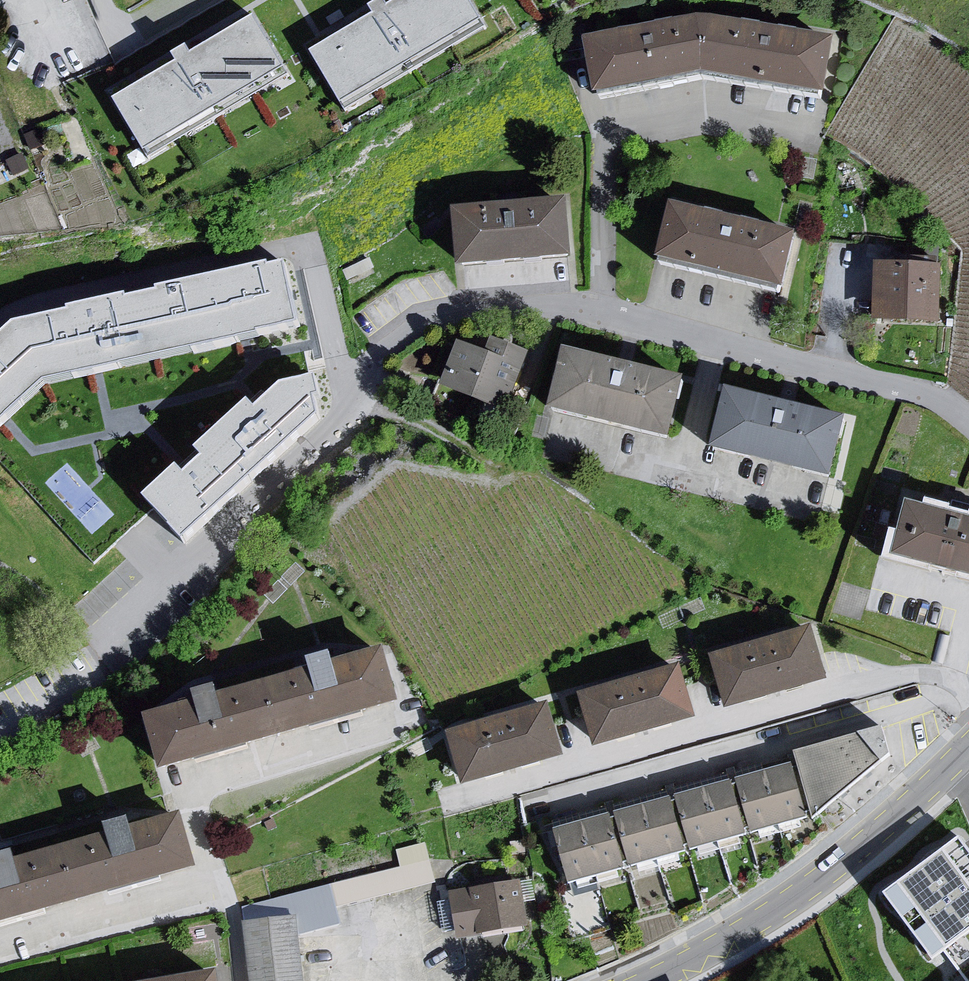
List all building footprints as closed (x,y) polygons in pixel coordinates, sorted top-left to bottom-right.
[(340,112),(496,22),(483,0),(401,0),(324,45),(307,54),(340,112)] [(186,51),(104,97),(134,164),(300,63),(263,8),(186,51)] [(713,17),(584,39),(596,97),(703,78),(827,96),(834,40),(713,17)] [(570,213),(455,221),(462,278),(576,270),(570,213)] [(798,243),(670,216),(661,268),(786,300),(798,243)] [(285,263),(180,285),(194,349),(299,326),(285,263)] [(941,270),(875,270),(873,327),(940,331),(941,270)] [(180,285),(14,324),(48,382),(194,349),(180,285)] [(48,382),(14,324),(0,336),(0,426),(48,382)] [(458,349),(440,392),(498,415),(500,407),(510,409),(532,360),(488,346),(484,359),(458,349)] [(565,360),(554,419),(674,449),(688,390),(565,360)] [(250,398),(216,429),(239,460),(258,474),(323,418),(317,377),(284,383),(256,407),(250,398)] [(847,427),(726,397),(714,458),(834,487),(847,427)] [(239,460),(216,429),(195,450),(202,456),(186,475),(178,465),(144,496),(183,542),(258,474),(239,460)] [(912,511),(896,564),(968,583),(968,526),(912,511)] [(816,631),(712,658),(725,710),(830,680),(816,631)] [(147,719),(163,774),(403,707),(387,653),(337,666),(334,656),(311,662),(313,672),(223,697),(220,688),(197,696),(199,705),(147,719)] [(683,668),(580,697),(594,751),(696,721),(683,668)] [(548,708),(448,737),(462,789),(562,760),(548,708)] [(795,758),(796,766),(809,817),(812,825),(883,764),(861,740),(795,758)] [(796,766),(552,834),(569,889),(809,817),(796,766)] [(199,871),(184,817),(134,829),(131,821),(108,827),(110,838),(21,861),(19,852),(0,856),(0,925),(199,871)] [(961,830),(876,894),(933,969),(944,961),(960,980),(968,980),(968,841),(961,830)] [(519,888),(444,901),(456,945),(526,936),(519,888)] [(240,929),(245,980),(300,980),(293,922),(240,929)]
